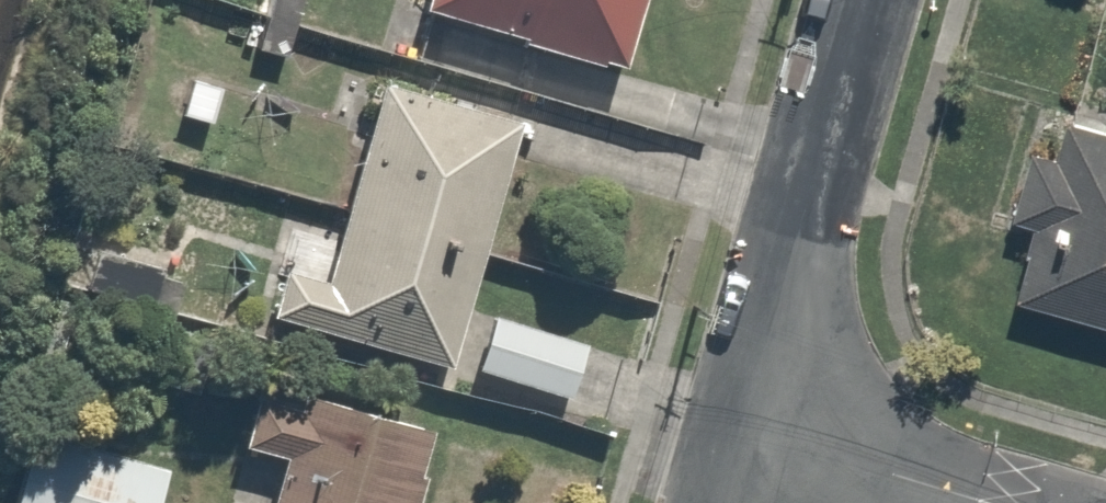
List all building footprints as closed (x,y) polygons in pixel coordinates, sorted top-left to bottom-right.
[(419,16),(619,75),(642,0),(424,0),(419,16)] [(291,272),(275,326),(451,378),(530,114),(386,71),(323,282),(291,272)] [(1060,149),(1029,141),(1005,234),(1036,241),(1021,301),(1105,323),(1105,132),(1066,122),(1060,149)] [(607,352),(488,312),(467,376),(586,416),(607,352)] [(253,382),(234,452),(277,464),(266,502),(405,502),(426,429),(253,382)] [(13,502),(158,502),(167,469),(30,434),(13,502)]
